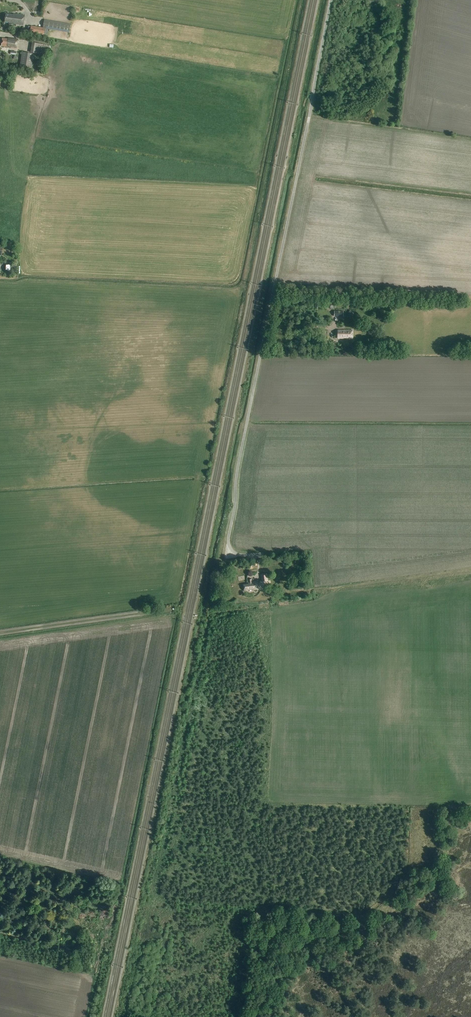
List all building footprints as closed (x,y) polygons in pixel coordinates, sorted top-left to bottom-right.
[(13,14),(6,13),(4,22),(9,23),(9,24),(20,25),(23,26),(25,15),(21,14),(13,14)] [(69,33),(71,24),(44,20),(43,28),(31,26),(30,33),(47,36),(49,29),(69,33)] [(18,39),(8,38),(8,39),(3,38),(2,46),(7,47),(9,47),(17,49),(18,39)] [(47,54),(48,47),(53,48),(53,44),(36,42),(34,52),(47,54)] [(31,68),(34,54),(22,52),(20,66),(31,68)] [(353,339),(353,330),(338,330),(338,338),(353,339)] [(252,582),(252,579),(249,579),(249,584),(243,585),(244,590),(253,589),(253,590),(258,589),(257,581),(252,582)]
